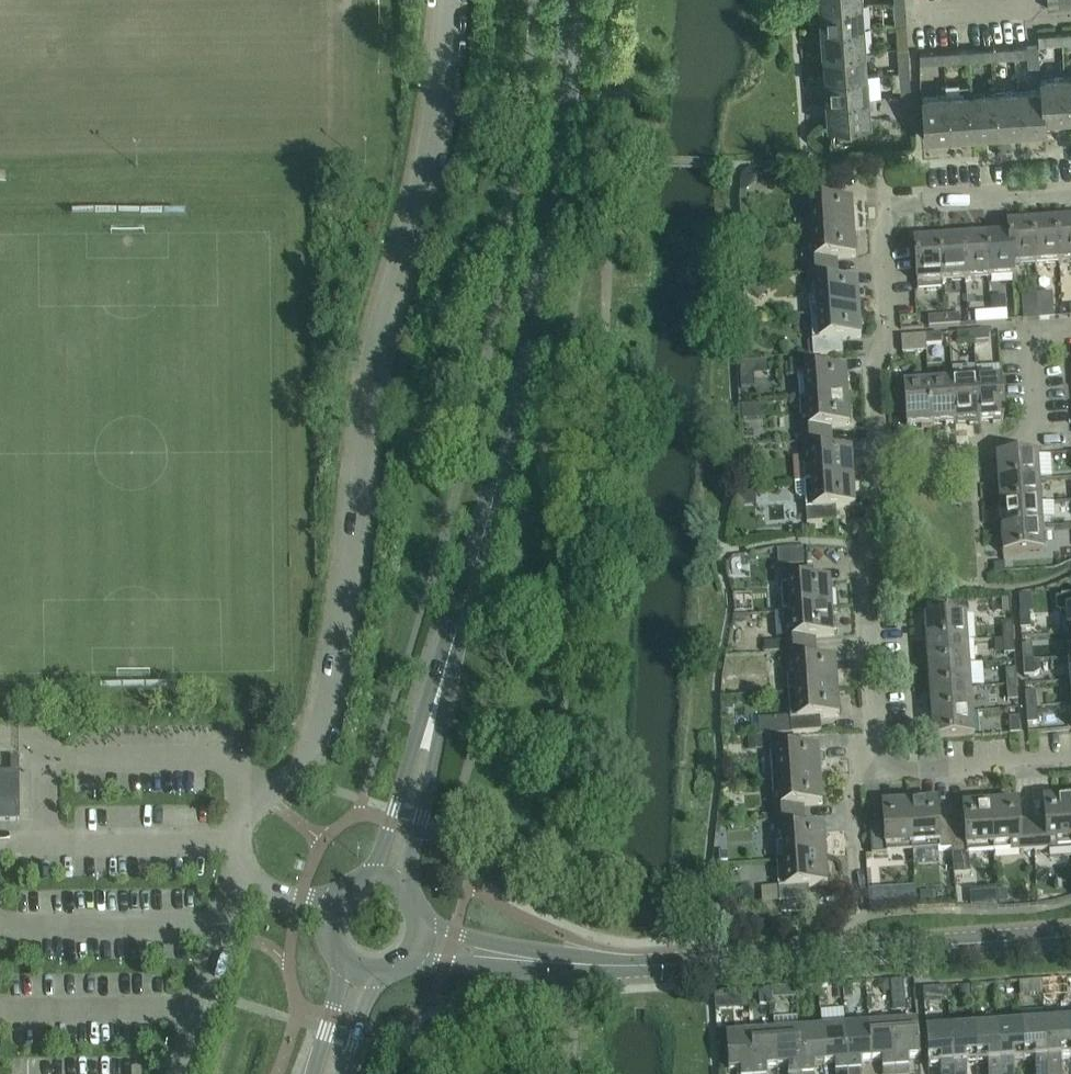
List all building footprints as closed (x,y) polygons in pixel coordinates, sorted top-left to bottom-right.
[(905,17),(904,0),(894,0),(895,17),(905,17)] [(822,28),(862,25),(860,2),(820,5),(822,28)] [(897,41),(907,40),(906,22),(896,23),(897,41)] [(823,52),(864,49),(862,25),(822,28),(823,52)] [(1070,42),(1070,31),(1060,32),(1061,42),(1070,42)] [(1038,44),(1056,43),(1056,32),(1038,34),(1038,44)] [(1040,68),(1038,54),(1038,44),(1020,45),(1021,56),(1026,55),(1027,69),(1040,68)] [(899,65),(909,64),(907,46),(897,46),(899,65)] [(991,58),(1009,56),(1008,46),(990,47),(991,58)] [(967,59),(986,58),(985,48),(967,49),(967,59)] [(825,76),(866,73),(864,49),(823,52),(825,76)] [(944,61),(962,59),(961,49),(943,50),(944,61)] [(920,62),(939,61),(938,51),(920,52),(920,62)] [(900,88),(910,87),(909,70),(899,71),(900,88)] [(827,99),(867,96),(866,73),(825,76),(827,99)] [(1067,116),(1065,75),(1039,77),(1040,88),(1042,87),(1044,118),(1067,116)] [(949,135),(973,133),(970,93),(970,84),(959,84),(960,93),(946,94),(949,135)] [(1044,129),(1044,118),(1042,87),(1040,88),(1017,89),(1020,130),(1043,128),(1043,129),(1044,129)] [(996,131),(1020,130),(1017,89),(994,91),(996,131)] [(973,133),(996,131),(994,91),(970,93),(973,133)] [(902,111),(912,110),(911,93),(901,93),(902,111)] [(949,135),(946,94),(923,96),(923,95),(921,95),(924,137),(926,137),(926,136),(949,135)] [(869,120),(867,98),(867,96),(827,99),(828,122),(827,123),(828,124),(870,121),(870,120),(869,120)] [(827,205),(827,193),(831,193),(831,191),(801,193),(802,209),(809,208),(811,234),(853,231),(851,204),(827,205)] [(1070,262),(1070,221),(1056,222),(1059,263),(1070,262)] [(1035,265),(1059,263),(1056,222),(1033,223),(1035,265)] [(1035,265),(1033,223),(1007,225),(1008,235),(1010,235),(1012,266),(1013,266),(1035,265)] [(812,250),(805,251),(806,259),(807,275),(832,274),(832,273),(837,273),(837,272),(832,272),(831,260),(855,258),(853,231),(811,234),(812,250)] [(988,279),(1014,277),(1013,266),(1012,266),(1010,235),(1008,235),(986,237),(988,279)] [(965,280),(988,279),(986,237),(962,239),(965,280)] [(941,282),(965,280),(962,239),(938,240),(941,282)] [(917,291),(939,290),(941,290),(941,282),(938,240),(913,242),(917,291)] [(832,274),(807,275),(808,289),(808,298),(815,297),(816,315),(859,312),(857,284),(833,286),(832,274)] [(1039,320),(1054,318),(1053,308),(1052,293),(1037,295),(1039,320)] [(1022,321),(1039,320),(1037,295),(1021,296),(1021,311),(1022,321)] [(838,352),(837,340),(860,338),(859,312),(816,315),(818,340),(811,340),(812,356),(842,354),(842,352),(838,352)] [(991,323),(1000,322),(1006,322),(1006,312),(991,313),(991,323)] [(975,324),(991,323),(991,313),(974,314),(975,324)] [(944,326),(950,326),(959,325),(958,315),(943,316),(944,326)] [(928,327),(944,326),(943,316),(927,317),(928,327)] [(973,342),(988,341),(988,331),(972,332),(973,342)] [(957,343),(973,342),(972,332),(956,333),(957,343)] [(926,345),(941,344),(940,334),(925,336),(926,345)] [(901,354),(923,352),(926,352),(926,345),(925,336),(900,337),(901,354)] [(822,374),(821,362),(825,361),(825,359),(789,362),(790,377),(803,376),(805,402),(847,399),(845,372),(822,374)] [(978,422),(1003,420),(1000,379),(975,380),(978,422)] [(955,424),(978,422),(975,380),(951,382),(955,424)] [(931,425),(955,424),(951,382),(928,383),(931,425)] [(906,427),(931,425),(928,383),(904,385),(906,427)] [(806,418),(799,418),(800,428),(801,444),(826,442),(826,441),(831,441),(831,440),(826,440),(825,428),(849,426),(847,399),(805,402),(806,418)] [(827,454),(826,442),(801,444),(802,465),(803,465),(804,483),(852,480),(851,452),(827,454)] [(997,482),(1039,479),(1037,456),(995,458),(997,482)] [(999,506),(1040,503),(1039,479),(997,482),(999,506)] [(852,480),(804,483),(795,484),(796,495),(800,499),(805,499),(806,524),(836,522),(836,520),(831,520),(831,508),(854,507),(852,480)] [(1000,529),(1042,526),(1040,503),(999,506),(1000,529)] [(1002,555),(1044,552),(1042,526),(1000,529),(1002,555)] [(806,584),(805,571),(809,571),(809,569),(780,571),(781,587),(787,586),(789,613),(831,610),(829,582),(806,584)] [(1055,597),(1056,610),(1060,612),(1065,611),(1066,634),(1070,634),(1070,596),(1055,597)] [(935,604),(926,604),(927,614),(936,613),(935,604)] [(790,628),(784,629),(784,638),(785,653),(811,652),(811,651),(815,651),(815,650),(810,650),(810,638),(833,636),(831,610),(789,613),(790,628)] [(1020,629),(1030,629),(1029,613),(1019,613),(1020,629)] [(925,644),(967,642),(965,617),(924,620),(925,644)] [(1003,639),(1013,638),(1012,623),(1001,623),(1003,639)] [(1004,655),(1015,654),(1013,638),(1003,639),(1004,655)] [(927,668),(969,665),(967,642),(925,644),(927,668)] [(1022,661),(1032,661),(1031,645),(1020,646),(1022,661)] [(811,652),(785,653),(786,667),(787,676),(793,675),(794,693),(837,690),(835,662),(811,664),(811,652)] [(1032,661),(1022,661),(1023,677),(1033,676),(1039,672),(1038,661),(1032,661)] [(929,692),(970,689),(969,665),(927,668),(929,692)] [(1007,686),(1017,685),(1016,670),(1005,671),(1007,686)] [(1008,702),(1019,701),(1017,685),(1007,686),(1008,702)] [(930,715),(972,712),(970,689),(929,692),(930,715)] [(766,720),(761,720),(762,736),(767,736),(820,732),(820,730),(816,730),(815,718),(839,717),(837,690),(794,693),(788,693),(790,718),(766,720)] [(1026,709),(1036,708),(1035,692),(1024,693),(1026,709)] [(1027,724),(1037,723),(1036,708),(1026,709),(1027,724)] [(932,740),(974,737),(972,712),(930,715),(932,740)] [(280,728),(292,728),(291,717),(280,717),(280,728)] [(1009,734),(1020,734),(1018,718),(1008,718),(1009,734)] [(794,752),(793,740),(798,740),(798,738),(768,740),(769,756),(776,755),(777,781),(820,778),(818,750),(794,752)] [(19,821),(19,776),(0,777),(0,821),(19,821)] [(799,819),(798,806),(821,805),(820,778),(777,781),(779,806),(773,806),(773,822),(799,820),(803,820),(803,819),(799,819)] [(1032,825),(1034,851),(1048,850),(1057,849),(1056,842),(1070,841),(1070,807),(1070,799),(1043,801),(1045,824),(1032,825)] [(938,861),(937,851),(951,850),(950,824),(937,825),(936,801),(908,803),(911,846),(912,863),(938,861)] [(1017,802),(990,804),(993,847),(1009,846),(1010,852),(1018,852),(1034,851),(1032,825),(1032,821),(1030,821),(1031,825),(1018,826),(1017,802)] [(886,847),(911,846),(908,803),(882,805),(883,829),(871,830),(871,825),(869,825),(871,855),(883,854),(887,854),(886,847)] [(993,847),(990,804),(963,806),(964,830),(952,831),(951,820),(950,820),(950,824),(951,850),(953,875),(969,874),(967,848),(993,847)] [(800,833),(799,820),(773,822),(774,836),(781,835),(783,862),(825,859),(823,831),(800,833)] [(884,862),(883,854),(871,855),(867,855),(867,863),(884,862)] [(804,899),(803,887),(827,885),(825,859),(783,862),(784,886),(778,887),(779,903),(809,901),(809,899),(804,899)] [(888,981),(877,981),(877,988),(883,992),(889,992),(888,981)] [(851,984),(842,985),(843,997),(852,996),(851,984)] [(758,990),(759,1005),(772,1004),(770,989),(758,990)] [(907,1059),(919,1059),(916,1022),(892,1024),(896,1073),(908,1073),(907,1059)] [(1060,1060),(1070,1059),(1068,1023),(1044,1025),(1047,1073),(1061,1073),(1060,1060)] [(892,1024),(869,1026),(871,1062),(881,1061),(882,1073),(896,1073),(892,1024)] [(1044,1025),(1021,1026),(1023,1062),(1034,1062),(1035,1073),(1047,1073),(1044,1025)] [(860,1063),(871,1062),(869,1026),(844,1027),(849,1073),(861,1073),(860,1063)] [(1012,1063),(1023,1062),(1021,1026),(996,1028),(999,1073),(1013,1073),(1012,1063)] [(844,1027),(821,1029),(824,1065),(834,1064),(835,1073),(849,1073),(844,1027)] [(996,1028),(973,1029),(976,1066),(987,1065),(987,1073),(999,1073),(996,1028)] [(813,1066),(824,1065),(821,1029),(797,1031),(801,1073),(813,1073),(813,1066)] [(965,1066),(976,1066),(973,1029),(950,1031),(953,1073),(966,1073),(965,1066)] [(797,1031),(774,1032),(777,1068),(787,1068),(787,1073),(801,1073),(797,1031)] [(950,1031),(925,1033),(928,1069),(939,1068),(940,1073),(953,1073),(950,1031)] [(765,1069),(777,1068),(774,1032),(750,1034),(753,1073),(766,1073),(765,1069)] [(750,1034),(725,1036),(728,1072),(740,1071),(740,1073),(753,1073),(750,1034)]
